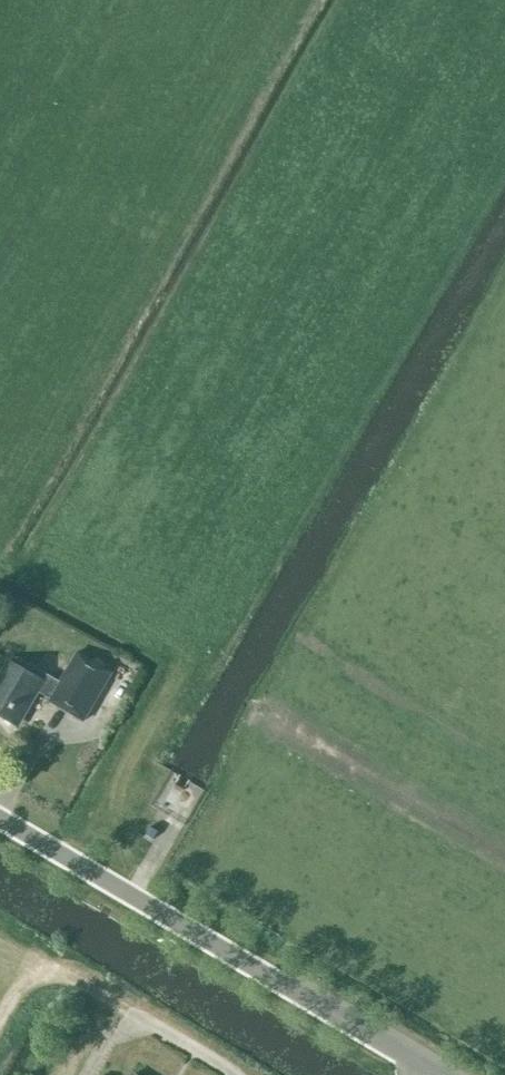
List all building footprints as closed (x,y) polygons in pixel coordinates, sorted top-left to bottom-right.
[(9,661),(0,676),(0,715),(16,725),(24,712),(26,713),(38,692),(51,700),(49,704),(68,715),(88,682),(68,670),(61,683),(46,675),(43,681),(9,661)]
